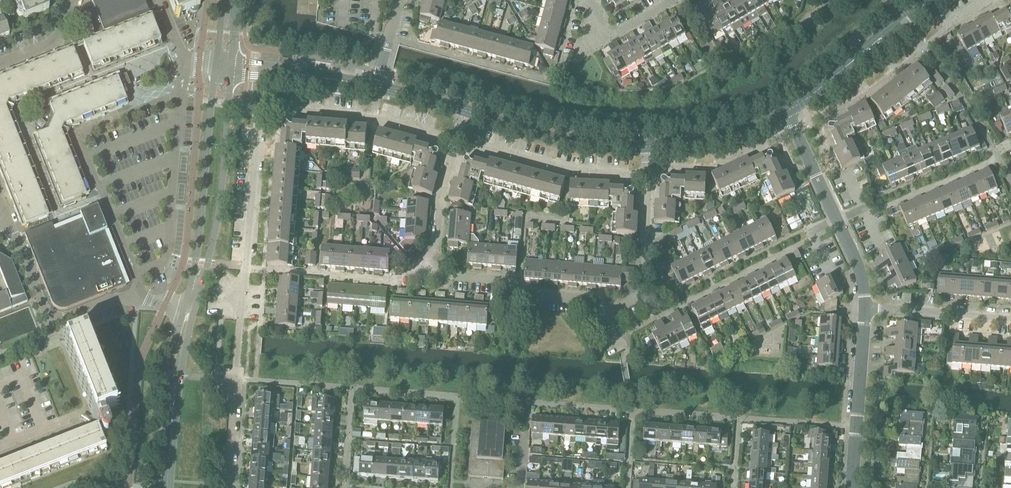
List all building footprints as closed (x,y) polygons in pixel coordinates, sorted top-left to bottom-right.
[(18,8),(21,8),(25,19),(51,8),(48,0),(15,0),(18,8)] [(86,7),(85,8),(84,9),(83,10),(83,11),(83,12),(84,12),(88,23),(85,24),(88,32),(85,33),(88,40),(87,40),(86,41),(86,42),(86,43),(96,67),(139,50),(141,51),(147,49),(148,47),(161,42),(160,40),(161,39),(162,39),(162,38),(163,38),(163,37),(163,36),(163,35),(163,34),(162,33),(162,32),(161,32),(160,31),(159,31),(158,31),(157,32),(144,0),(91,0),(93,4),(86,7)] [(199,6),(200,5),(198,0),(171,0),(177,15),(190,10),(191,11),(192,12),(193,12),(194,13),(195,13),(196,12),(197,12),(198,11),(198,10),(199,9),(199,8),(199,7),(199,6)] [(445,2),(436,0),(425,0),(425,2),(422,1),(421,6),(443,12),(445,2)] [(548,0),(546,10),(565,15),(566,10),(569,10),(570,6),(548,0)] [(731,26),(734,32),(743,27),(729,4),(725,7),(721,0),(718,0),(716,1),(731,26)] [(729,4),(743,27),(751,22),(738,0),(733,0),(734,2),(729,4)] [(751,22),(759,18),(749,0),(738,0),(751,22)] [(759,18),(767,13),(764,7),(760,0),(749,0),(759,18)] [(717,11),(713,14),(723,31),(731,26),(716,1),(712,3),(717,11)] [(443,12),(421,6),(419,10),(422,11),(420,21),(430,24),(431,19),(440,22),(443,12)] [(703,8),(699,11),(716,41),(725,36),(723,31),(713,14),(708,17),(703,8)] [(564,20),(565,15),(546,10),(543,19),(565,25),(566,20),(564,20)] [(1010,14),(1008,15),(1006,12),(994,19),(993,20),(1001,33),(1005,31),(1007,35),(1010,33),(1010,10),(1010,14)] [(443,12),(440,22),(441,22),(449,17),(447,13),(443,12)] [(666,13),(662,15),(677,40),(686,35),(676,18),(671,21),(666,13)] [(663,25),(659,28),(669,45),(677,40),(662,15),(659,17),(663,25)] [(993,38),(1001,33),(993,20),(994,19),(991,15),(986,18),(985,15),(981,17),(993,38)] [(441,22),(441,23),(450,25),(451,21),(449,17),(441,22)] [(985,42),(993,38),(981,17),(977,20),(979,22),(974,25),(985,42)] [(0,20),(0,38),(10,34),(4,18),(0,20)] [(543,19),(541,28),(560,33),(561,28),(564,29),(565,25),(543,19)] [(650,22),(646,24),(664,55),(672,51),(669,45),(659,28),(654,30),(650,22)] [(450,25),(441,23),(438,32),(434,31),(431,41),(441,43),(440,46),(445,47),(450,25)] [(647,35),(643,37),(656,60),(664,55),(646,24),(642,27),(647,35)] [(460,28),(450,25),(445,47),(449,48),(450,46),(455,47),(460,28)] [(976,47),(985,42),(974,25),(970,27),(968,25),(964,27),(976,47)] [(967,52),(976,47),(964,27),(961,29),(962,32),(957,35),(967,52)] [(459,51),(463,52),(469,30),(460,28),(455,47),(460,48),(459,51)] [(541,28),(538,37),(560,43),(562,39),(559,38),(560,33),(541,28)] [(478,33),(469,30),(463,52),(468,53),(468,51),(473,52),(478,33)] [(633,32),(630,34),(647,64),(655,59),(655,60),(656,60),(643,37),(638,40),(633,32)] [(487,35),(478,33),(473,52),(478,53),(477,56),(482,57),(487,35)] [(646,64),(647,64),(630,34),(625,36),(630,45),(626,47),(636,64),(644,60),(646,64)] [(497,38),(487,35),(482,57),(486,58),(487,56),(492,57),(497,38)] [(534,37),(530,39),(535,47),(536,47),(538,38),(534,37)] [(538,37),(538,38),(536,47),(545,50),(544,54),(554,57),(556,47),(559,48),(560,43),(538,37)] [(496,61),(500,62),(506,40),(497,38),(492,57),(497,58),(496,61)] [(526,41),(525,45),(535,48),(535,47),(530,39),(526,41)] [(515,43),(506,40),(500,62),(505,63),(505,61),(510,62),(515,43)] [(617,41),(613,44),(628,69),(636,64),(626,47),(621,50),(617,41)] [(514,66),(519,67),(525,45),(515,43),(510,62),(515,63),(514,66)] [(621,78),(619,74),(628,69),(613,44),(609,46),(613,54),(609,57),(614,66),(608,69),(616,82),(621,78)] [(525,45),(519,67),(523,68),(524,65),(534,68),(537,58),(532,57),(535,48),(525,45)] [(78,75),(79,72),(77,67),(70,50),(70,49),(69,48),(68,48),(67,48),(66,48),(0,74),(0,171),(20,222),(21,222),(23,226),(24,226),(25,228),(26,228),(27,228),(28,228),(28,227),(28,226),(28,224),(47,217),(49,216),(41,197),(42,197),(39,188),(38,189),(35,181),(35,180),(32,172),(31,172),(26,158),(26,157),(23,149),(22,149),(8,112),(13,100),(28,94),(29,95),(47,88),(47,87),(50,86),(50,85),(65,79),(66,79),(78,75)] [(706,69),(708,67),(704,61),(694,67),(698,73),(706,69)] [(541,73),(547,69),(544,63),(540,65),(539,69),(541,73)] [(908,102),(932,84),(918,65),(894,83),(908,102)] [(944,82),(936,72),(932,75),(940,85),(944,82)] [(64,204),(64,207),(65,208),(75,204),(75,203),(86,198),(85,195),(89,194),(87,188),(88,187),(67,136),(71,128),(122,107),(122,106),(128,104),(126,100),(129,99),(125,87),(126,87),(126,86),(127,86),(127,85),(128,84),(128,83),(128,82),(127,81),(127,80),(126,79),(125,79),(124,78),(123,78),(122,78),(121,79),(121,77),(115,79),(114,78),(110,80),(109,82),(107,83),(106,83),(105,84),(101,86),(101,85),(89,90),(89,89),(60,101),(60,100),(51,103),(52,104),(50,105),(51,109),(48,110),(50,116),(45,128),(39,131),(40,134),(36,136),(41,149),(44,156),(44,158),(45,160),(46,161),(64,204)] [(655,77),(649,80),(653,87),(658,84),(655,77)] [(894,83),(871,101),(885,120),(908,102),(894,83)] [(955,96),(947,86),(943,89),(951,99),(955,96)] [(945,100),(938,92),(927,100),(934,108),(945,100)] [(857,131),(856,131),(858,134),(867,129),(876,125),(866,104),(857,108),(848,113),(850,117),(857,131)] [(1000,117),(1009,138),(1010,138),(1010,116),(1010,113),(1000,117)] [(837,123),(838,126),(836,127),(831,126),(829,127),(828,129),(829,131),(834,133),(835,135),(832,136),(838,149),(838,150),(852,143),(851,139),(855,137),(853,133),(856,131),(857,131),(850,117),(837,123)] [(328,124),(319,123),(309,123),(308,127),(307,143),(307,146),(317,147),(327,147),(328,124)] [(328,124),(327,147),(336,148),(346,149),(348,126),(338,125),(328,124)] [(282,150),(298,151),(298,147),(303,148),(304,143),(307,143),(308,127),(294,126),(294,130),(291,130),(288,126),(286,126),(284,127),(284,129),(287,133),(287,135),(283,135),(282,150)] [(348,126),(346,149),(356,150),(366,151),(368,127),(358,127),(348,126)] [(972,129),(963,133),(970,152),(975,150),(977,152),(987,148),(982,140),(978,142),(972,129)] [(392,158),(399,135),(389,133),(379,130),(373,153),(383,155),(392,158)] [(970,152),(963,133),(954,137),(963,158),(967,156),(966,154),(970,152)] [(416,145),(418,141),(408,138),(399,135),(392,158),(402,161),(411,163),(412,160),(416,145)] [(954,137),(945,140),(953,159),(958,157),(959,160),(963,158),(954,137)] [(953,159),(945,140),(936,144),(945,166),(949,164),(948,161),(953,159)] [(838,150),(838,149),(834,151),(838,161),(842,170),(863,160),(859,151),(855,141),(852,143),(838,150)] [(945,166),(936,144),(928,148),(936,166),(940,165),(941,167),(945,166)] [(418,171),(433,175),(437,161),(434,160),(434,158),(439,155),(439,153),(438,151),(436,151),(432,153),(429,152),(430,149),(416,145),(412,160),(416,161),(414,166),(419,168),(418,171)] [(910,155),(918,174),(922,172),(924,175),(928,173),(918,152),(916,146),(908,150),(910,155)] [(936,166),(928,148),(918,152),(928,173),(932,171),(931,169),(936,166)] [(277,149),(277,159),(276,169),(299,171),(300,161),(301,151),(298,151),(282,150),(277,149)] [(910,155),(908,150),(898,154),(901,159),(910,181),(914,179),(913,176),(918,174),(910,155)] [(756,178),(757,178),(760,176),(762,181),(767,178),(768,182),(769,182),(783,176),(782,175),(776,162),(773,164),(772,162),(774,157),(773,155),(771,154),(768,155),(767,160),(765,161),(763,157),(750,163),(750,164),(756,178)] [(877,160),(874,155),(864,160),(866,165),(877,160)] [(482,179),(485,180),(489,165),(475,161),(474,165),(472,164),(469,160),(467,159),(465,160),(464,162),(467,167),(466,169),(463,168),(459,182),(474,186),(475,182),(480,184),(482,179)] [(730,168),(740,189),(748,185),(758,180),(757,178),(756,178),(750,164),(750,163),(748,159),(739,163),(730,168)] [(901,159),(892,163),(900,182),(905,180),(906,182),(910,181),(901,159)] [(490,160),(489,165),(485,180),(484,183),(493,185),(503,188),(509,166),(500,163),(490,160)] [(900,182),(892,163),(877,169),(881,177),(886,175),(892,188),(896,186),(895,184),(900,182)] [(519,168),(509,166),(503,188),(512,190),(522,193),(528,171),(519,168)] [(721,172),(712,176),(722,197),(731,193),(740,189),(730,168),(721,172)] [(985,172),(980,175),(989,193),(998,189),(989,168),(984,170),(985,172)] [(298,190),(298,180),(299,171),(276,169),(275,178),(274,188),(298,190)] [(410,190),(433,196),(435,186),(438,176),(433,175),(418,171),(416,170),(413,180),(410,190)] [(528,171),(522,193),(531,196),(541,198),(547,176),(537,173),(528,171)] [(768,182),(766,183),(770,192),(774,202),(795,192),(791,182),(787,173),(782,175),(783,176),(769,182),(768,182)] [(980,197),(989,193),(980,175),(976,177),(975,174),(970,176),(980,197)] [(686,196),(685,196),(685,199),(695,199),(706,200),(707,176),(696,176),(686,175),(686,180),(687,180),(686,196)] [(556,178),(547,176),(541,198),(550,201),(560,203),(566,181),(556,178)] [(971,201),(980,197),(970,176),(966,177),(968,180),(963,182),(971,201)] [(661,189),(661,203),(661,204),(676,205),(676,204),(676,200),(681,201),(682,196),(685,196),(686,196),(687,180),(686,180),(672,179),(671,183),(669,183),(666,179),(663,179),(662,180),(662,183),(665,186),(665,189),(661,189)] [(452,191),(449,200),(472,207),(474,197),(477,187),(474,186),(459,182),(455,181),(452,191)] [(962,205),(971,201),(963,182),(958,184),(957,181),(953,183),(962,205)] [(571,182),(570,206),(580,206),(590,207),(591,183),(581,183),(571,182)] [(591,183),(590,207),(600,207),(609,208),(610,205),(610,189),(611,184),(601,184),(591,183)] [(950,188),(945,190),(953,208),(962,205),(953,183),(949,185),(950,188)] [(296,209),(297,200),(298,190),(274,188),(273,198),(273,207),(296,209)] [(610,189),(610,205),(613,205),(613,210),(618,210),(618,214),(633,215),(634,200),(631,200),(631,198),(634,194),(634,192),(633,190),(631,190),(627,194),(625,193),(625,190),(610,189)] [(939,189),(935,191),(944,212),(953,208),(945,190),(940,192),(939,189)] [(935,216),(944,212),(935,191),(931,192),(932,195),(927,197),(935,216)] [(927,219),(935,216),(927,197),(923,199),(922,196),(918,198),(927,219)] [(914,203),(910,205),(918,223),(927,219),(918,198),(913,200),(914,203)] [(429,202),(409,200),(408,210),(431,212),(431,208),(428,208),(429,202)] [(679,204),(676,204),(676,205),(661,204),(661,203),(656,203),(655,213),(655,223),(678,224),(679,214),(679,204)] [(904,204),(899,206),(908,227),(918,223),(910,205),(905,207),(904,204)] [(67,310),(69,310),(127,286),(105,232),(107,231),(98,207),(80,214),(83,220),(55,231),(52,223),(25,234),(52,304),(53,305),(54,306),(55,307),(56,308),(57,309),(58,309),(59,310),(61,310),(62,311),(63,311),(65,311),(66,310),(67,310)] [(271,227),(294,229),(295,219),(296,209),(273,207),(272,217),(271,227)] [(407,220),(427,222),(428,217),(431,217),(431,212),(408,210),(407,220)] [(451,218),(450,223),(471,224),(471,214),(448,212),(448,217),(451,218)] [(638,225),(638,215),(633,215),(618,214),(615,214),(614,224),(614,234),(637,235),(637,230),(638,225)] [(777,240),(772,230),(767,219),(758,224),(767,242),(772,240),(773,242),(777,240)] [(427,222),(407,220),(406,230),(429,232),(430,227),(427,227),(427,222)] [(470,230),(471,224),(450,223),(450,228),(447,228),(447,231),(470,233),(470,230)] [(767,242),(758,224),(749,228),(760,249),(764,247),(762,244),(767,242)] [(271,230),(270,236),(270,246),(293,248),(294,238),(294,230),(294,229),(271,227),(271,230)] [(749,228),(741,233),(750,251),(754,248),(756,251),(760,249),(749,228)] [(406,230),(405,240),(413,249),(417,246),(417,241),(426,241),(426,236),(429,236),(429,232),(406,230)] [(470,235),(470,233),(447,231),(446,237),(449,237),(448,247),(458,248),(459,243),(469,244),(470,235)] [(741,233),(732,237),(743,258),(747,256),(745,253),(750,251),(741,233)] [(732,237),(723,241),(733,259),(737,257),(739,260),(743,258),(732,237)] [(407,254),(413,249),(405,240),(399,245),(407,254)] [(723,241),(715,246),(725,266),(729,264),(728,262),(733,259),(723,241)] [(473,268),(477,269),(479,245),(469,245),(468,255),(464,254),(463,264),(473,265),(473,268)] [(489,246),(479,245),(477,269),(482,269),(482,266),(487,266),(489,246)] [(291,267),(292,258),(293,248),(270,246),(269,256),(268,266),(291,267)] [(498,247),(489,246),(487,266),(492,267),(492,270),(496,270),(498,247)] [(715,246),(706,250),(715,268),(720,266),(721,269),(725,266),(715,246)] [(875,264),(877,268),(904,255),(900,246),(881,254),(884,260),(875,264)] [(331,268),(332,247),(322,247),(321,270),(326,270),(326,267),(331,268)] [(342,248),(332,247),(331,268),(336,268),(336,271),(340,272),(342,248)] [(391,252),(399,261),(404,256),(396,247),(391,252)] [(498,247),(496,270),(501,271),(501,268),(506,268),(508,248),(498,247)] [(352,249),(342,248),(340,272),(345,272),(345,269),(350,269),(352,249)] [(518,249),(508,248),(506,268),(511,268),(511,271),(516,272),(518,249)] [(361,250),(352,249),(350,269),(355,270),(355,273),(359,273),(361,250)] [(371,251),(361,250),(359,273),(364,273),(364,270),(369,271),(371,251)] [(706,250),(698,254),(708,275),(712,273),(711,270),(715,268),(706,250)] [(381,251),(371,251),(369,271),(374,271),(374,274),(379,275),(381,251)] [(391,252),(381,251),(379,275),(383,275),(383,272),(389,272),(390,264),(395,264),(399,261),(391,252)] [(698,254),(689,258),(698,277),(703,274),(704,277),(708,275),(698,254)] [(887,268),(890,272),(908,264),(904,255),(877,268),(879,272),(887,268)] [(12,308),(27,301),(25,295),(12,261),(0,256),(0,312),(12,308)] [(783,262),(778,265),(787,283),(797,278),(786,257),(781,259),(783,262)] [(689,258),(680,263),(691,284),(695,282),(694,279),(698,277),(689,258)] [(534,284),(536,261),(526,260),(524,280),(530,281),(530,284),(534,284)] [(546,261),(536,261),(534,284),(539,284),(539,281),(544,282),(546,261)] [(555,262),(546,261),(544,282),(549,282),(549,285),(554,286),(555,262)] [(563,283),(565,263),(555,262),(554,286),(558,286),(558,283),(563,283)] [(565,263),(563,283),(568,284),(568,287),(573,287),(575,264),(565,263)] [(691,284),(680,263),(671,267),(681,286),(686,283),(687,286),(691,284)] [(584,265),(575,264),(573,287),(577,287),(577,284),(582,285),(584,265)] [(772,264),(768,266),(778,287),(787,283),(778,265),(774,267),(772,264)] [(883,281),(885,285),(912,273),(908,264),(890,272),(892,277),(883,281)] [(584,265),(582,285),(588,285),(587,288),(592,289),(594,265),(584,265)] [(603,266),(594,265),(592,289),(596,289),(597,286),(602,286),(603,266)] [(613,267),(603,266),(602,286),(607,287),(606,290),(611,290),(613,267)] [(766,271),(761,273),(770,291),(778,287),(768,266),(764,268),(766,271)] [(623,268),(613,267),(611,290),(615,291),(616,288),(621,288),(622,281),(623,268)] [(755,273),(751,275),(761,296),(770,291),(761,273),(756,275),(755,273)] [(917,282),(912,273),(885,285),(887,289),(896,285),(898,290),(917,282)] [(937,294),(952,295),(953,274),(939,273),(938,286),(937,291),(937,294)] [(968,276),(953,274),(952,295),(966,296),(968,276)] [(753,300),(761,296),(751,275),(747,277),(749,279),(744,282),(753,300)] [(821,294),(842,284),(840,280),(837,281),(835,276),(816,285),(821,294)] [(983,277),(968,276),(966,296),(981,297),(983,277)] [(280,277),(279,286),(299,288),(300,278),(280,277)] [(997,278),(983,277),(981,297),(996,298),(997,278)] [(997,278),(996,298),(1010,299),(1010,288),(1010,279),(997,278)] [(738,281),(733,284),(744,305),(753,300),(744,282),(739,284),(738,281)] [(342,305),(344,285),(329,284),(327,304),(342,305)] [(731,288),(726,291),(735,309),(744,305),(733,284),(730,285),(731,288)] [(824,306),(837,307),(838,301),(837,298),(843,295),(841,290),(844,288),(842,284),(821,294),(816,297),(820,306),(821,305),(825,303),(824,306)] [(357,306),(358,286),(344,285),(342,305),(357,306)] [(279,286),(278,296),(298,298),(299,288),(279,286)] [(371,308),(373,287),(358,286),(357,306),(371,308)] [(388,288),(373,287),(371,308),(386,309),(388,288)] [(390,319),(400,320),(402,290),(398,289),(397,299),(392,298),(390,319)] [(409,320),(411,300),(406,300),(407,290),(402,290),(400,320),(409,320)] [(721,290),(716,292),(727,313),(735,309),(726,291),(722,293),(721,290)] [(409,320),(419,321),(422,291),(417,291),(417,300),(411,300),(409,320)] [(419,321),(429,322),(430,302),(426,301),(426,292),(422,291),(419,321)] [(436,302),(430,302),(429,322),(438,323),(441,293),(437,292),(436,302)] [(709,299),(718,317),(727,313),(716,292),(713,294),(714,297),(709,299)] [(438,323),(448,323),(450,303),(445,303),(446,293),(441,293),(438,323)] [(448,323),(458,324),(460,294),(456,294),(455,304),(450,303),(448,323)] [(458,324),(467,325),(469,305),(464,304),(465,295),(460,294),(458,324)] [(278,296),(277,306),(297,308),(298,298),(278,296)] [(467,325),(477,326),(479,296),(475,296),(474,305),(469,305),(467,325)] [(484,296),(479,296),(477,326),(487,327),(488,319),(494,320),(495,307),(483,306),(484,296)] [(710,322),(718,317),(709,299),(705,301),(703,299),(699,301),(710,322)] [(713,327),(710,322),(699,301),(695,303),(697,305),(691,308),(692,310),(696,317),(697,319),(701,326),(704,332),(713,327)] [(837,313),(837,307),(824,306),(825,303),(821,305),(820,311),(837,313)] [(276,316),(297,317),(297,308),(277,306),(276,316)] [(679,311),(674,314),(688,340),(697,336),(688,317),(683,320),(679,311)] [(679,345),(688,340),(674,314),(671,316),(675,324),(670,326),(679,345)] [(297,317),(276,316),(276,326),(296,327),(297,317)] [(820,328),(844,330),(844,326),(841,325),(842,320),(821,318),(820,328)] [(661,320),(657,322),(671,349),(679,345),(670,326),(666,329),(661,320)] [(888,329),(887,334),(917,336),(918,329),(931,330),(931,322),(915,321),(915,325),(898,324),(897,330),(888,329)] [(657,344),(662,353),(671,349),(657,322),(653,324),(658,333),(648,337),(653,347),(657,344)] [(374,328),(374,337),(386,338),(387,329),(374,328)] [(820,328),(820,338),(840,340),(841,334),(843,334),(844,330),(820,328)] [(65,339),(95,416),(96,416),(116,408),(86,331),(65,339)] [(896,344),(917,345),(917,336),(887,334),(887,338),(897,339),(896,344)] [(952,364),(962,365),(964,345),(959,344),(960,335),(955,334),(953,353),(948,353),(947,364),(952,364)] [(964,345),(962,365),(971,366),(974,336),(970,336),(969,345),(964,345)] [(971,366),(981,367),(983,346),(978,346),(979,336),(974,336),(971,366)] [(983,346),(981,367),(991,368),(994,338),(989,337),(988,347),(983,346)] [(840,340),(820,338),(819,348),(842,349),(843,345),(840,344),(840,340)] [(991,368),(1000,368),(1002,348),(997,347),(998,338),(994,338),(991,368)] [(1000,368),(1010,369),(1010,356),(1010,339),(1008,339),(1007,348),(1002,348),(1000,368)] [(916,355),(917,345),(896,344),(896,349),(886,348),(886,352),(916,355)] [(842,354),(842,349),(819,348),(818,357),(839,359),(839,353),(842,354)] [(895,363),(915,364),(916,355),(886,352),(886,357),(895,358),(895,363)] [(841,369),(841,364),(838,364),(839,359),(818,357),(817,367),(841,369)] [(898,379),(898,373),(917,375),(918,365),(915,364),(895,363),(894,368),(885,367),(884,378),(898,379)] [(279,410),(280,397),(274,396),(275,390),(261,389),(260,395),(257,395),(256,408),(273,410),(273,409),(279,410)] [(318,400),(317,413),(334,414),(335,401),(318,400)] [(366,404),(364,421),(364,425),(377,426),(378,422),(379,405),(366,404)] [(392,406),(379,405),(378,422),(391,423),(392,406)] [(405,407),(392,406),(391,423),(404,424),(405,407)] [(418,408),(405,407),(404,424),(417,425),(418,408)] [(256,408),(255,421),(272,422),(273,410),(256,408)] [(430,426),(431,409),(418,408),(417,425),(430,426)] [(444,410),(431,409),(430,426),(443,427),(444,410)] [(333,428),(334,414),(317,413),(317,419),(312,419),(311,426),(316,426),(333,428)] [(899,437),(900,437),(923,439),(924,415),(901,413),(902,414),(900,430),(899,430),(899,437)] [(86,422),(90,432),(97,430),(101,428),(104,435),(105,436),(106,436),(107,435),(108,434),(108,433),(102,418),(97,420),(96,416),(95,416),(87,419),(82,417),(81,419),(86,422)] [(472,417),(470,432),(467,477),(504,480),(505,461),(503,461),(507,419),(481,417),(481,418),(472,417)] [(543,436),(544,418),(533,417),(532,435),(533,435),(533,440),(542,440),(543,436)] [(953,442),(954,442),(976,443),(978,419),(955,417),(955,418),(955,427),(954,427),(954,434),(953,434),(953,442)] [(555,418),(544,418),(543,436),(550,436),(549,442),(553,443),(555,418)] [(566,419),(555,418),(553,443),(558,443),(558,437),(564,437),(566,419)] [(577,420),(566,419),(564,437),(571,438),(571,444),(575,444),(575,443),(577,420)] [(586,439),(587,421),(577,420),(575,443),(586,444),(586,439)] [(272,422),(255,421),(254,434),(271,436),(272,422)] [(596,446),(598,422),(587,421),(586,439),(586,444),(596,445),(596,446)] [(601,440),(608,441),(609,423),(598,422),(596,446),(601,446),(601,440)] [(609,423),(608,441),(607,445),(618,446),(618,442),(619,442),(620,423),(609,423)] [(658,427),(645,425),(644,441),(657,443),(658,427)] [(316,426),(315,439),(332,440),(333,428),(316,426)] [(671,428),(658,427),(657,443),(656,452),(660,452),(661,443),(669,443),(671,428)] [(674,444),(682,444),(683,429),(671,428),(669,443),(669,453),(673,453),(674,444)] [(353,429),(353,437),(361,438),(362,430),(353,429)] [(696,430),(683,429),(682,444),(695,446),(696,430)] [(105,450),(97,430),(90,432),(0,468),(0,487),(7,487),(105,450)] [(707,447),(709,431),(696,430),(695,446),(707,447)] [(721,432),(709,431),(707,447),(720,448),(727,448),(728,436),(721,436),(721,432)] [(831,440),(828,440),(829,435),(829,434),(809,432),(809,439),(811,439),(810,451),(830,453),(831,440)] [(254,434),(253,447),(270,448),(271,436),(254,434)] [(756,434),(754,434),(753,447),(768,448),(769,435),(767,435),(756,434)] [(907,455),(898,454),(897,454),(891,453),(891,460),(897,461),(898,462),(921,463),(923,439),(900,437),(899,446),(907,447),(907,455)] [(314,452),(331,453),(332,440),(315,439),(314,452)] [(975,467),(976,443),(954,442),(953,451),(952,458),(951,458),(951,466),(952,466),(975,467)] [(1008,446),(1007,446),(1007,445),(1000,444),(1000,451),(1002,454),(1006,454),(1007,454),(1007,455),(1010,455),(1010,446),(1008,446)] [(270,448),(253,447),(252,460),(269,461),(281,462),(282,455),(269,454),(270,448)] [(753,447),(752,459),(768,461),(778,461),(778,457),(772,456),(772,449),(768,448),(753,447)] [(813,464),(829,466),(830,453),(810,451),(805,451),(805,456),(809,456),(808,464),(810,464),(813,464)] [(330,466),(331,453),(314,452),(313,463),(313,465),(330,466)] [(368,453),(368,459),(355,458),(354,472),(360,472),(360,476),(373,477),(375,460),(374,460),(375,452),(368,452),(368,453)] [(427,458),(426,460),(426,464),(425,481),(438,482),(439,471),(442,467),(442,466),(440,466),(440,465),(432,465),(432,458),(427,458)] [(407,463),(401,462),(399,479),(399,480),(400,482),(404,482),(406,481),(406,479),(412,480),(414,463),(414,460),(408,459),(407,463)] [(416,463),(414,463),(412,480),(412,481),(413,483),(417,483),(419,482),(419,481),(425,481),(426,464),(426,460),(417,459),(416,463)] [(752,459),(751,472),(767,473),(776,474),(776,470),(767,469),(768,461),(752,459)] [(252,460),(251,473),(268,474),(269,461),(252,460)] [(375,460),(373,477),(386,478),(388,461),(375,460)] [(386,478),(399,479),(401,462),(388,461),(386,478)] [(895,485),(896,485),(919,487),(921,463),(898,462),(897,470),(905,471),(905,479),(896,478),(895,485)] [(812,477),(828,478),(829,466),(813,464),(813,469),(812,477)] [(313,465),(312,478),(329,479),(330,466),(313,465)] [(975,467),(952,466),(950,482),(949,487),(973,487),(975,467)] [(654,482),(654,472),(650,472),(649,482),(640,481),(640,482),(634,481),(633,487),(653,487),(654,482)] [(691,485),(692,472),(688,472),(687,485),(679,484),(679,487),(691,487),(691,485)] [(751,472),(750,485),(766,486),(775,487),(775,482),(766,481),(767,473),(751,472)] [(268,474),(251,473),(250,486),(267,487),(268,474)] [(679,484),(680,474),(675,474),(674,484),(666,483),(666,487),(679,487),(679,484)] [(691,485),(691,487),(704,487),(704,486),(705,477),(700,476),(699,486),(691,485)] [(704,487),(717,487),(716,487),(717,478),(713,477),(712,487),(704,486),(704,487)] [(828,478),(812,477),(812,482),(811,487),(827,487),(828,478)] [(311,487),(328,487),(329,479),(312,478),(311,487)]
